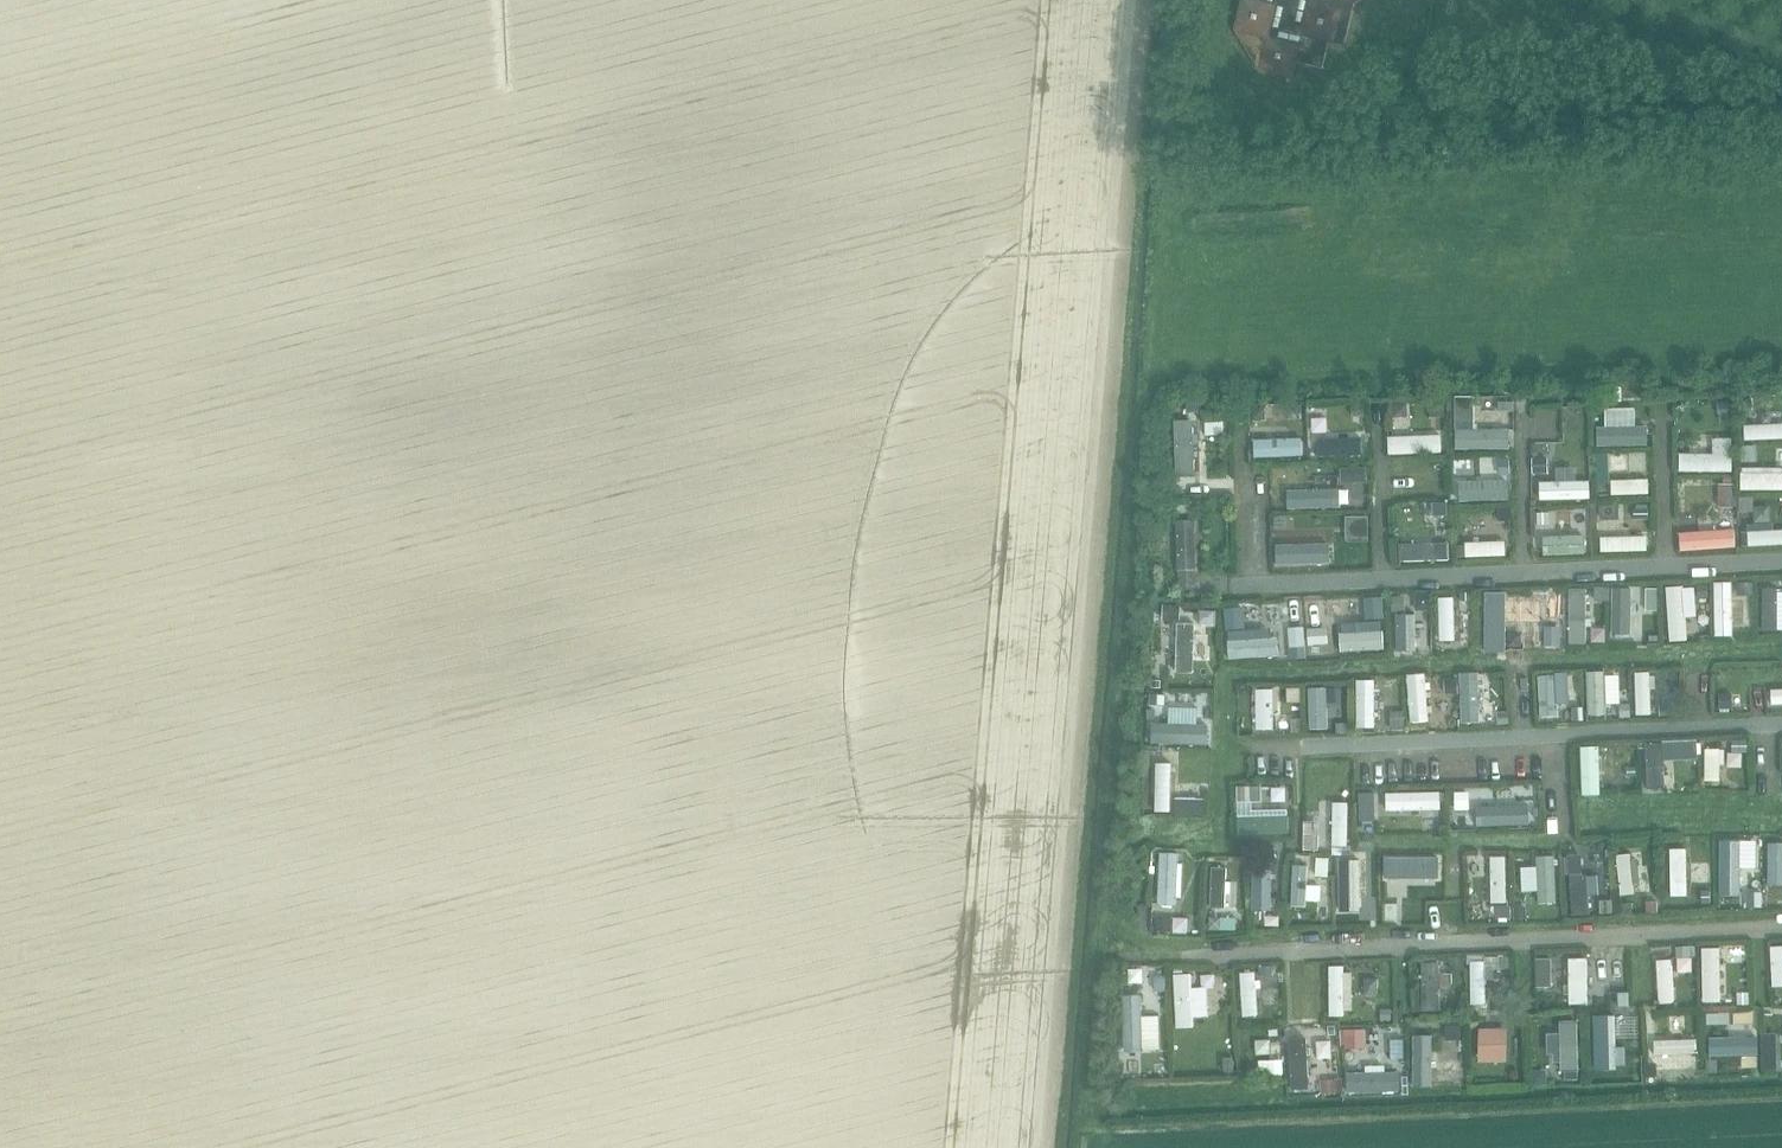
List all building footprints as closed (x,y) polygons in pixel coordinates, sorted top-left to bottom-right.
[(1324,116),(1320,71),(1288,74),(1292,119),(1324,116)] [(1292,119),(1288,74),(1256,76),(1260,122),(1292,119)] [(1304,416),(1256,417),(1257,446),(1305,444),(1304,416)] [(1174,421),(1176,476),(1193,475),(1192,445),(1197,445),(1196,435),(1192,435),(1192,421),(1174,421)] [(1687,444),(1723,442),(1722,428),(1704,429),(1703,422),(1691,423),(1692,429),(1686,429),(1687,444)] [(1781,440),(1781,426),(1751,427),(1751,441),(1781,440)] [(1461,450),(1505,449),(1504,436),(1480,437),(1480,430),(1468,431),(1468,437),(1460,437),(1461,450)] [(1647,432),(1604,433),(1604,447),(1648,445),(1647,432)] [(1440,436),(1387,438),(1388,455),(1440,453),(1440,436)] [(1360,438),(1317,440),(1317,456),(1361,454),(1360,438)] [(1300,446),(1264,447),(1265,461),(1301,459),(1300,446)] [(1596,482),(1595,466),(1551,468),(1552,483),(1596,482)] [(1781,490),(1781,474),(1740,474),(1740,490),(1781,490)] [(1691,493),(1723,492),(1723,478),(1691,479),(1691,493)] [(1648,480),(1610,481),(1610,495),(1648,494),(1648,480)] [(1458,503),(1505,501),(1504,487),(1477,489),(1476,481),(1462,482),(1462,489),(1457,490),(1458,503)] [(1407,505),(1443,504),(1443,489),(1442,489),(1441,482),(1428,483),(1429,490),(1406,491),(1407,505)] [(1588,483),(1545,484),(1545,498),(1588,497),(1588,483)] [(1369,495),(1319,496),(1318,492),(1311,492),(1311,506),(1317,506),(1317,508),(1369,507),(1369,495)] [(1300,498),(1261,498),(1262,510),(1300,509),(1300,498)] [(1513,523),(1513,505),(1489,506),(1489,523),(1513,523)] [(1195,585),(1194,521),(1177,522),(1178,585),(1195,585)] [(1781,545),(1781,531),(1773,531),(1772,524),(1746,525),(1747,533),(1741,533),(1741,547),(1781,545)] [(1724,534),(1689,535),(1690,549),(1725,548),(1724,534)] [(1413,559),(1451,557),(1450,543),(1434,544),(1434,537),(1425,538),(1425,544),(1412,545),(1413,559)] [(1645,537),(1600,538),(1600,553),(1646,551),(1645,537)] [(1586,539),(1547,541),(1548,555),(1587,553),(1586,539)] [(1465,558),(1505,556),(1504,541),(1464,543),(1465,558)] [(1366,546),(1326,548),(1327,563),(1367,561),(1366,546)] [(1294,549),(1257,551),(1257,565),(1295,563),(1294,549)] [(1758,582),(1760,568),(1743,566),(1741,579),(1758,582)] [(1430,583),(1412,583),(1413,616),(1431,615),(1430,583)] [(1762,589),(1761,631),(1775,631),(1776,602),(1780,602),(1780,591),(1775,591),(1775,589),(1762,589)] [(1569,590),(1569,644),(1585,644),(1585,590),(1569,590)] [(1612,590),(1611,640),(1625,640),(1626,590),(1612,590)] [(1529,592),(1528,649),(1545,649),(1545,616),(1551,616),(1551,608),(1557,609),(1557,595),(1546,595),(1546,593),(1529,592)] [(1714,596),(1714,629),(1728,629),(1728,596),(1714,596)] [(1670,597),(1671,628),(1685,627),(1683,597),(1670,597)] [(1392,598),(1394,650),(1407,650),(1406,633),(1411,633),(1411,627),(1406,627),(1405,609),(1404,609),(1404,598),(1392,598)] [(1437,604),(1437,645),(1451,645),(1451,636),(1457,636),(1457,613),(1450,613),(1450,603),(1437,604)] [(1483,604),(1483,641),(1497,641),(1497,604),(1483,604)] [(1261,611),(1261,652),(1275,652),(1275,632),(1281,632),(1281,624),(1275,624),(1275,611),(1261,611)] [(1307,611),(1307,652),(1321,652),(1321,631),(1326,631),(1326,623),(1321,623),(1321,611),(1307,611)] [(1351,616),(1352,645),(1365,645),(1365,626),(1370,625),(1370,618),(1365,618),(1364,616),(1351,616)] [(1253,619),(1216,619),(1216,632),(1253,632),(1253,619)] [(1177,624),(1175,673),(1193,673),(1194,624),(1177,624)] [(1760,707),(1759,670),(1745,670),(1745,692),(1739,692),(1739,703),(1745,703),(1745,707),(1760,707)] [(1585,672),(1587,718),(1602,717),(1601,698),(1607,698),(1606,682),(1600,683),(1599,672),(1585,672)] [(1634,674),(1635,715),(1650,715),(1649,690),(1654,689),(1654,677),(1649,677),(1649,673),(1634,674)] [(1460,675),(1461,720),(1476,719),(1474,674),(1460,675)] [(1678,698),(1678,675),(1666,675),(1666,698),(1678,698)] [(1539,678),(1542,718),(1558,717),(1557,708),(1564,708),(1563,694),(1556,694),(1555,677),(1539,678)] [(1412,684),(1414,727),(1429,726),(1427,701),(1433,700),(1432,692),(1427,692),(1426,684),(1412,684)] [(1357,685),(1357,722),(1370,722),(1370,701),(1376,701),(1376,694),(1370,694),(1370,685),(1357,685)] [(1308,686),(1309,722),(1322,721),(1322,708),(1327,707),(1326,698),(1322,698),(1322,686),(1308,686)] [(1256,690),(1255,731),(1272,731),(1272,709),(1277,709),(1277,689),(1272,688),(1272,690),(1256,690)] [(1206,731),(1160,731),(1159,745),(1206,746),(1206,731)] [(1645,745),(1647,790),(1663,789),(1661,744),(1645,745)] [(1583,749),(1584,792),(1598,792),(1597,748),(1583,749)] [(1704,750),(1704,782),(1718,782),(1718,750),(1704,750)] [(1184,786),(1184,753),(1170,753),(1170,786),(1184,786)] [(1212,783),(1212,767),(1195,767),(1196,783),(1212,783)] [(1553,799),(1575,796),(1573,784),(1551,788),(1553,799)] [(1289,786),(1244,788),(1245,802),(1290,800),(1289,786)] [(1406,791),(1406,828),(1420,828),(1420,804),(1425,804),(1425,795),(1420,795),(1420,791),(1406,791)] [(1578,822),(1576,802),(1564,804),(1567,823),(1578,822)] [(1448,840),(1427,841),(1429,891),(1449,891),(1448,840)] [(1689,842),(1689,882),(1706,882),(1706,842),(1689,842)] [(1767,898),(1781,898),(1781,894),(1781,846),(1768,842),(1767,898)] [(1721,844),(1721,893),(1738,893),(1738,861),(1743,861),(1743,847),(1738,847),(1738,844),(1721,844)] [(1615,856),(1619,896),(1633,895),(1629,855),(1615,856)] [(1315,858),(1315,877),(1327,877),(1327,867),(1335,867),(1336,856),(1328,856),(1328,858),(1315,858)] [(1338,856),(1339,897),(1355,897),(1355,884),(1362,883),(1361,874),(1355,875),(1355,856),(1338,856)] [(1554,898),(1553,857),(1539,857),(1540,872),(1534,872),(1535,883),(1540,882),(1541,898),(1554,898)] [(1504,903),(1504,858),(1490,858),(1490,904),(1504,903)] [(1567,863),(1569,891),(1581,890),(1580,875),(1589,874),(1588,863),(1579,864),(1579,862),(1567,863)] [(1159,864),(1157,905),(1172,906),(1172,891),(1177,891),(1178,873),(1173,873),(1173,864),(1159,864)] [(1292,867),(1290,906),(1304,907),(1306,867),(1292,867)] [(1211,868),(1210,908),(1224,908),(1225,868),(1211,868)] [(1381,875),(1381,912),(1395,912),(1395,888),(1400,888),(1400,879),(1395,879),(1395,875),(1381,875)] [(1195,920),(1195,905),(1179,905),(1179,921),(1195,920)] [(1539,926),(1531,907),(1514,913),(1522,933),(1539,926)] [(1477,920),(1502,919),(1501,909),(1477,910),(1477,920)] [(1235,936),(1259,937),(1260,925),(1235,923),(1235,936)] [(1772,987),(1781,986),(1781,946),(1770,947),(1772,987)] [(1701,949),(1702,1002),(1719,1002),(1718,949),(1701,949)] [(1352,1004),(1354,953),(1339,953),(1336,1004),(1352,1004)] [(1470,957),(1471,1005),(1484,1005),(1483,957),(1470,957)] [(1540,958),(1542,998),(1556,997),(1556,975),(1562,975),(1561,966),(1555,966),(1555,957),(1540,958)] [(1421,964),(1422,1012),(1439,1011),(1437,964),(1437,959),(1422,959),(1422,964),(1421,964)] [(1652,971),(1654,1006),(1669,1005),(1668,1001),(1674,1000),(1673,989),(1668,989),(1667,970),(1652,971)] [(1191,1016),(1188,973),(1172,974),(1175,1017),(1191,1016)] [(1240,973),(1242,1017),(1256,1016),(1254,989),(1260,989),(1259,981),(1254,981),(1253,973),(1240,973)] [(1126,1007),(1126,1050),(1142,1050),(1142,1032),(1148,1032),(1148,1008),(1143,1008),(1143,1007),(1126,1007)] [(1315,1009),(1315,1048),(1333,1048),(1333,1009),(1315,1009)] [(1349,1015),(1349,1038),(1363,1038),(1363,1015),(1349,1015)] [(1559,1059),(1579,1058),(1579,1045),(1577,1045),(1576,1035),(1558,1036),(1559,1046),(1539,1047),(1540,1060),(1548,1059),(1548,1068),(1560,1068),(1559,1059)] [(1594,1057),(1632,1056),(1632,1043),(1621,1043),(1621,1036),(1606,1036),(1606,1043),(1594,1044),(1594,1057)] [(1781,1052),(1781,1038),(1767,1039),(1767,1053),(1781,1052)] [(1288,1040),(1291,1090),(1308,1089),(1305,1039),(1288,1040)] [(1756,1039),(1714,1040),(1714,1054),(1756,1053),(1756,1039)] [(1695,1040),(1653,1041),(1653,1055),(1696,1054),(1695,1040)] [(1480,1064),(1520,1062),(1520,1048),(1493,1049),(1493,1042),(1479,1043),(1480,1064)] [(1400,1054),(1355,1054),(1355,1068),(1400,1068),(1400,1054)] [(1477,1072),(1478,1056),(1422,1054),(1422,1071),(1477,1072)] [(1344,1077),(1345,1096),(1364,1096),(1364,1077),(1344,1077)] [(1320,1081),(1320,1095),(1341,1094),(1340,1080),(1320,1081)]
